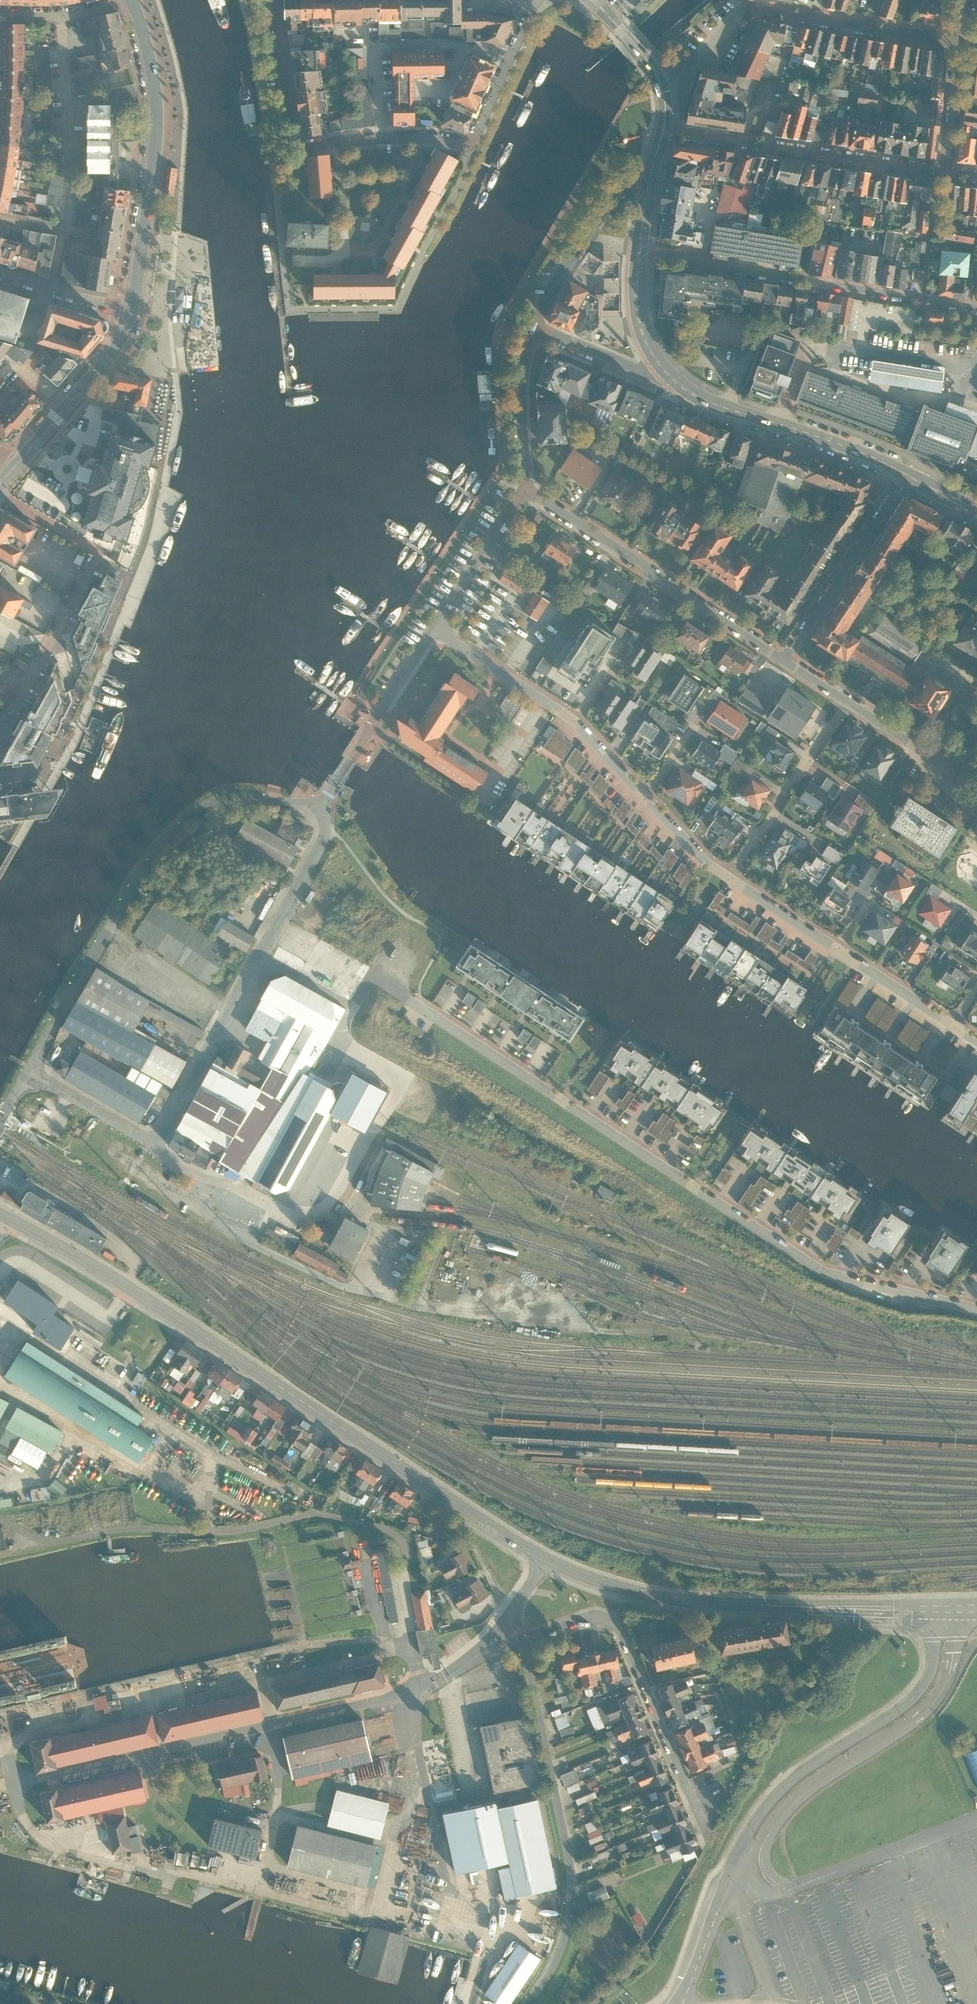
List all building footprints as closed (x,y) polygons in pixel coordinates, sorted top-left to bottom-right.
[(215,16),(218,22),(220,26),(221,27),(222,28),(223,28),(224,28),(225,28),(226,28),(227,28),(228,27),(229,27),(229,26),(230,25),(230,24),(230,23),(230,22),(229,19),(228,11),(224,0),(208,0),(215,16)] [(300,0),(284,0),(284,29),(299,28),(299,21),(300,21),(300,18),(300,0)] [(310,0),(300,0),(300,18),(310,18),(310,0)] [(310,18),(310,24),(315,24),(315,30),(332,30),(332,25),(332,0),(310,0),(310,18)] [(332,25),(360,25),(360,22),(360,0),(332,0),(332,25)] [(380,19),(379,0),(360,0),(360,22),(366,21),(368,20),(371,20),(380,19)] [(380,19),(380,29),(391,29),(391,22),(400,21),(400,19),(400,0),(379,0),(380,19)] [(400,19),(403,19),(403,29),(403,38),(428,38),(428,27),(426,27),(425,18),(421,18),(420,0),(400,0),(400,19)] [(462,0),(420,0),(421,18),(425,18),(443,18),(443,22),(433,22),(433,38),(451,37),(451,26),(463,26),(463,12),(462,0)] [(648,6),(642,0),(640,0),(633,6),(640,13),(648,6)] [(848,0),(835,0),(833,8),(844,10),(848,0)] [(892,18),(898,0),(883,0),(878,13),(892,18)] [(910,21),(921,22),(924,2),(912,1),(910,21)] [(938,24),(940,4),(924,2),(921,22),(938,24)] [(487,11),(463,12),(463,26),(451,26),(451,37),(451,40),(486,40),(506,45),(518,17),(509,14),(503,13),(494,12),(487,11)] [(82,36),(96,33),(122,28),(118,12),(79,21),(82,36)] [(755,19),(743,46),(765,53),(770,42),(778,44),(778,42),(783,24),(755,19)] [(4,23),(3,50),(25,51),(25,44),(23,44),(23,31),(24,31),(25,24),(4,23)] [(783,24),(778,42),(792,45),(797,27),(783,24)] [(801,57),(809,30),(797,27),(792,45),(789,54),(801,57)] [(122,28),(96,33),(100,51),(126,46),(122,28)] [(391,29),(380,29),(376,41),(400,41),(403,38),(403,29),(391,29)] [(816,54),(823,31),(809,30),(801,57),(814,61),(816,54)] [(836,34),(823,31),(816,54),(828,57),(831,48),(836,34)] [(302,33),(290,35),(292,47),(304,45),(302,33)] [(845,51),(848,37),(836,34),(831,48),(845,51)] [(859,39),(848,37),(845,51),(843,57),(855,59),(859,39)] [(868,65),(873,41),(859,39),(855,59),(854,62),(868,65)] [(886,42),(873,41),(868,65),(867,69),(874,70),(877,57),(883,58),(886,42)] [(892,66),(897,44),(886,42),(883,58),(882,64),(892,66)] [(910,47),(897,44),(892,66),(892,70),(905,72),(906,68),(910,47)] [(126,46),(100,51),(70,58),(70,71),(101,65),(103,72),(130,67),(126,46)] [(743,46),(730,75),(737,76),(755,80),(767,53),(765,53),(743,46)] [(363,47),(344,48),(344,58),(363,57),(363,47)] [(916,70),(920,48),(910,47),(906,68),(916,70)] [(933,51),(920,48),(916,70),(916,74),(930,76),(933,51)] [(290,52),(293,73),(319,70),(316,49),(290,52)] [(3,50),(2,78),(24,78),(24,71),(22,71),(22,58),(24,58),(25,51),(3,50)] [(141,64),(138,50),(133,51),(136,66),(141,64)] [(393,51),(394,123),(419,123),(419,100),(412,100),(411,74),(449,74),(448,50),(393,51)] [(49,51),(36,52),(41,130),(54,129),(49,51)] [(944,78),(947,52),(933,51),(930,76),(944,78)] [(472,118),(496,66),(466,53),(446,97),(448,102),(449,103),(447,107),(471,118),(472,118)] [(972,55),(966,96),(968,97),(976,98),(976,56),(972,55)] [(363,58),(351,58),(351,68),(363,68),(363,58)] [(375,125),(365,68),(351,70),(359,114),(340,117),(342,130),(375,125)] [(293,73),(296,93),(322,89),(319,70),(293,73)] [(687,124),(746,131),(748,108),(742,107),(745,91),(736,90),(737,76),(730,75),(703,70),(687,124)] [(942,97),(944,78),(930,76),(928,95),(942,97)] [(2,78),(1,106),(23,107),(23,100),(21,100),(22,86),(24,86),(24,78),(2,78)] [(798,93),(800,84),(792,82),(790,92),(798,93)] [(88,124),(118,124),(118,101),(137,97),(135,83),(111,89),(106,90),(88,94),(88,124)] [(818,90),(818,85),(807,84),(806,95),(813,95),(814,90),(818,90)] [(296,93),(299,117),(316,114),(325,112),(322,89),(296,93)] [(875,103),(875,93),(862,92),(862,103),(875,103)] [(967,107),(976,108),(976,98),(968,97),(967,107)] [(932,104),(929,125),(939,126),(940,119),(941,113),(942,104),(932,103),(932,104)] [(794,104),(790,115),(785,136),(798,138),(806,108),(794,104)] [(0,120),(0,134),(19,135),(21,135),(21,127),(20,127),(20,114),(22,114),(23,107),(1,106),(0,120)] [(842,118),(836,145),(848,147),(853,123),(846,122),(846,120),(849,121),(852,109),(850,109),(851,107),(845,106),(842,118)] [(964,106),(962,116),(976,118),(976,108),(967,107),(964,106)] [(471,118),(447,107),(440,124),(464,134),(471,118)] [(785,136),(790,115),(778,112),(772,135),(785,136)] [(299,117),(302,136),(328,132),(326,120),(317,121),(316,114),(299,117)] [(816,117),(805,114),(798,139),(810,141),(816,117)] [(828,133),(825,143),(836,145),(842,118),(836,116),(834,124),(835,125),(835,127),(830,125),(828,133)] [(976,123),(976,118),(962,116),(961,126),(964,126),(976,127),(976,123)] [(339,119),(328,121),(330,132),(341,130),(339,119)] [(879,124),(874,151),(912,156),(923,157),(926,136),(928,136),(928,129),(929,128),(903,124),(879,120),(879,121),(879,124)] [(853,123),(848,147),(861,149),(865,125),(853,123)] [(88,124),(88,149),(118,149),(118,124),(88,124)] [(872,125),(867,150),(874,151),(879,124),(876,124),(875,126),(872,125)] [(865,125),(861,149),(867,150),(872,125),(871,125),(865,125)] [(926,136),(923,157),(934,159),(939,126),(929,125),(929,128),(928,129),(929,129),(928,136),(926,136)] [(962,138),(976,140),(976,128),(976,127),(964,126),(962,138)] [(18,147),(19,135),(0,134),(0,144),(18,147)] [(976,143),(976,140),(962,138),(958,137),(955,162),(974,165),(976,143)] [(668,141),(666,157),(685,161),(698,163),(706,164),(709,149),(668,141)] [(16,159),(18,147),(0,144),(0,156),(16,159)] [(439,148),(419,184),(421,185),(441,196),(461,160),(439,148)] [(118,149),(88,149),(87,173),(92,172),(92,185),(108,187),(108,172),(118,173),(118,149)] [(730,153),(709,149),(706,164),(698,163),(696,173),(725,178),(730,153)] [(50,164),(51,164),(61,165),(63,154),(51,152),(50,164)] [(410,166),(409,152),(351,155),(352,170),(410,166)] [(751,156),(738,153),(730,178),(742,181),(751,156)] [(330,154),(306,156),(310,198),(334,196),(330,154)] [(14,169),(16,159),(0,156),(0,167),(14,169)] [(751,156),(742,181),(755,184),(764,157),(751,156)] [(666,157),(661,183),(680,187),(686,188),(691,166),(684,165),(685,161),(666,157)] [(777,160),(764,157),(755,184),(770,187),(772,180),(777,160)] [(798,163),(777,160),(772,180),(793,185),(798,163)] [(815,165),(802,163),(797,183),(810,186),(815,165)] [(49,174),(52,175),(62,176),(64,166),(61,165),(51,164),(49,174)] [(815,165),(810,186),(823,188),(827,167),(815,165)] [(13,179),(14,169),(0,167),(0,177),(13,179)] [(175,194),(178,168),(168,167),(164,193),(175,194)] [(840,169),(830,168),(826,187),(837,189),(840,169)] [(840,169),(837,189),(850,191),(854,171),(840,169)] [(867,173),(854,171),(850,191),(849,194),(863,196),(867,173)] [(879,175),(867,173),(863,196),(858,224),(871,226),(875,198),(879,175)] [(52,175),(50,185),(62,187),(64,176),(62,176),(52,175)] [(879,175),(875,198),(884,200),(888,176),(879,175)] [(891,201),(895,177),(888,176),(884,200),(891,201)] [(11,189),(13,179),(0,177),(0,187),(11,189)] [(895,177),(891,201),(903,203),(905,191),(907,179),(895,177)] [(932,182),(907,179),(905,191),(919,193),(930,194),(932,182)] [(680,187),(661,183),(658,198),(678,202),(680,187)] [(49,185),(48,195),(60,197),(62,187),(50,185),(49,185)] [(404,221),(423,232),(443,197),(441,196),(421,185),(402,220),(404,221)] [(955,211),(957,187),(946,185),(943,209),(955,211)] [(0,187),(0,211),(7,212),(11,189),(0,187)] [(103,187),(100,204),(127,208),(129,190),(103,187)] [(969,188),(957,187),(955,211),(966,212),(969,188)] [(966,212),(966,214),(975,215),(976,197),(976,189),(969,188),(966,212)] [(905,191),(903,203),(900,227),(915,229),(917,211),(919,193),(905,191)] [(44,194),(42,204),(59,207),(61,197),(60,197),(48,195),(44,194)] [(90,202),(76,201),(73,227),(87,229),(90,202)] [(100,204),(97,230),(102,230),(123,233),(127,208),(100,204)] [(927,234),(928,212),(917,211),(915,229),(914,233),(927,234)] [(687,218),(662,213),(658,234),(683,238),(682,244),(694,246),(696,233),(690,232),(692,222),(687,220),(687,218)] [(943,227),(941,239),(971,244),(973,232),(966,231),(968,216),(959,214),(956,229),(943,227)] [(404,221),(384,258),(390,261),(400,267),(405,270),(426,234),(423,232),(404,221)] [(287,247),(329,249),(330,226),(288,224),(287,247)] [(715,254),(714,259),(729,261),(730,256),(781,265),(780,270),(796,273),(797,268),(800,268),(804,241),(714,226),(709,253),(715,254)] [(13,266),(33,272),(40,233),(22,229),(19,242),(13,266)] [(123,233),(102,230),(98,257),(112,259),(119,260),(123,233)] [(885,231),(880,257),(876,285),(891,288),(894,268),(894,267),(885,266),(886,258),(889,259),(894,232),(885,231)] [(55,237),(40,233),(33,272),(48,275),(55,237)] [(0,237),(0,262),(13,266),(19,242),(0,237)] [(88,240),(69,237),(65,256),(77,258),(79,249),(86,251),(88,240)] [(805,273),(834,278),(840,251),(840,250),(811,244),(805,273)] [(860,282),(865,255),(840,251),(834,278),(860,282)] [(942,252),(940,274),(954,275),(968,277),(969,270),(976,271),(976,264),(967,263),(968,254),(942,252)] [(604,262),(590,253),(581,267),(595,276),(604,262)] [(107,293),(112,259),(98,257),(88,255),(88,260),(83,289),(107,293)] [(880,257),(865,255),(860,282),(876,285),(880,257)] [(77,258),(65,256),(61,281),(83,289),(88,260),(77,258)] [(390,261),(384,273),(396,273),(400,267),(390,261)] [(620,262),(604,262),(604,278),(621,278),(620,262)] [(906,270),(894,268),(891,288),(904,289),(906,270)] [(661,293),(657,317),(679,320),(682,298),(683,298),(683,296),(682,296),(686,271),(685,271),(685,273),(668,270),(668,271),(661,269),(660,276),(659,285),(658,292),(661,293)] [(924,271),(912,270),(911,282),(923,283),(924,271)] [(715,303),(733,305),(732,311),(740,312),(742,298),(745,280),(696,273),(689,272),(686,271),(682,296),(683,296),(683,298),(689,299),(700,300),(707,301),(715,303)] [(384,273),(355,274),(355,299),(396,298),(396,273),(384,273)] [(355,274),(314,275),(314,284),(315,300),(355,299),(355,274)] [(940,274),(937,296),(951,297),(954,278),(954,275),(940,274)] [(954,278),(951,297),(966,299),(968,283),(969,280),(968,280),(954,278)] [(745,280),(742,298),(747,299),(746,302),(752,303),(753,300),(760,301),(760,300),(763,282),(745,280)] [(570,281),(560,302),(581,311),(583,307),(590,293),(591,291),(570,281)] [(763,282),(760,300),(776,303),(779,285),(763,282)] [(776,303),(776,304),(789,306),(792,287),(779,285),(776,303)] [(797,288),(795,305),(798,305),(805,306),(808,290),(797,288)] [(14,343),(29,299),(0,289),(0,339),(14,343)] [(808,290),(805,306),(809,307),(816,308),(819,292),(812,291),(812,290),(808,290)] [(819,292),(816,308),(821,309),(819,324),(825,326),(827,310),(830,293),(826,292),(825,293),(819,292)] [(599,299),(590,293),(583,307),(588,309),(587,319),(600,325),(601,324),(599,299)] [(621,293),(604,294),(604,311),(621,311),(621,293)] [(830,293),(827,310),(832,311),(839,312),(842,296),(834,295),(835,294),(830,293)] [(843,296),(838,332),(843,332),(842,338),(848,339),(850,325),(852,314),(855,298),(843,296)] [(552,320),(550,322),(573,333),(583,312),(581,311),(560,302),(552,320)] [(60,355),(80,362),(101,337),(97,320),(45,306),(33,345),(60,355)] [(946,314),(926,311),(924,323),(944,326),(946,314)] [(600,325),(587,319),(586,319),(578,336),(594,342),(602,326),(600,325)] [(787,397),(809,337),(777,325),(754,385),(787,397)] [(1,362),(0,362),(6,355),(16,364),(18,361),(22,364),(32,352),(0,342),(0,364),(1,362)] [(80,362),(60,355),(54,361),(46,354),(37,363),(40,366),(36,371),(56,388),(80,362)] [(587,403),(594,388),(585,384),(589,374),(545,357),(535,387),(554,394),(557,396),(559,391),(587,403)] [(942,369),(873,358),(871,376),(940,387),(942,369)] [(807,368),(796,397),(912,439),(910,446),(956,462),(952,472),(974,480),(976,472),(976,461),(966,457),(976,430),(976,421),(925,403),(921,410),(807,368)] [(153,379),(116,373),(113,389),(124,391),(138,393),(136,406),(148,408),(153,379)] [(616,401),(622,387),(598,377),(594,388),(587,403),(587,406),(596,410),(591,422),(582,418),(574,436),(600,449),(620,402),(616,401)] [(0,415),(0,441),(1,442),(6,441),(10,437),(12,436),(13,435),(16,435),(20,430),(23,430),(26,426),(26,423),(44,402),(26,387),(17,398),(13,395),(6,403),(10,406),(1,416),(0,415)] [(642,428),(653,402),(627,391),(616,417),(622,419),(623,416),(637,423),(636,426),(642,428)] [(121,410),(104,406),(101,417),(118,424),(121,410)] [(670,434),(677,436),(685,416),(660,406),(647,438),(666,445),(670,434)] [(565,446),(564,407),(536,408),(537,447),(565,446)] [(128,411),(121,410),(118,424),(117,429),(123,431),(124,429),(143,434),(142,436),(157,441),(160,425),(139,420),(140,414),(128,411)] [(700,422),(685,416),(677,436),(692,442),(700,422)] [(713,428),(700,422),(692,442),(705,447),(713,428)] [(117,429),(111,428),(102,457),(97,457),(93,468),(91,476),(88,483),(86,491),(91,493),(81,523),(96,528),(95,534),(112,539),(113,535),(124,538),(125,539),(134,511),(129,509),(142,464),(149,466),(157,441),(142,436),(143,434),(124,429),(123,431),(117,429)] [(729,434),(713,428),(705,447),(721,454),(729,434)] [(745,464),(753,442),(737,436),(729,459),(745,464)] [(789,520),(803,483),(810,461),(762,445),(741,504),(758,510),(753,522),(778,534),(789,520)] [(586,492),(601,470),(572,451),(558,473),(586,492)] [(810,461),(803,483),(848,499),(828,529),(848,541),(857,527),(865,514),(871,506),(866,504),(875,484),(859,479),(843,473),(825,466),(810,461)] [(91,476),(93,468),(80,465),(76,479),(88,483),(91,476)] [(621,512),(637,488),(618,476),(617,477),(614,475),(601,494),(604,495),(601,499),(621,512)] [(816,632),(811,640),(836,655),(847,662),(848,659),(863,637),(848,628),(917,525),(933,533),(945,514),(934,508),(920,500),(908,494),(899,507),(887,525),(875,544),(854,575),(832,608),(816,632)] [(666,503),(647,531),(666,544),(685,516),(666,503)] [(3,504),(0,509),(0,553),(16,563),(39,524),(3,504)] [(976,531),(976,529),(956,515),(943,535),(964,549),(976,531)] [(703,528),(685,516),(666,544),(685,556),(703,528)] [(733,540),(714,527),(690,564),(707,575),(718,582),(729,590),(737,595),(755,568),(741,559),(737,566),(722,557),(733,540)] [(848,541),(828,529),(826,528),(781,598),(772,594),(782,578),(765,567),(744,599),(756,607),(790,629),(798,616),(811,597),(819,586),(830,569),(840,553),(848,541)] [(569,540),(558,532),(545,548),(556,556),(569,540)] [(580,548),(569,540),(556,556),(568,564),(580,548)] [(636,583),(607,565),(594,586),(622,604),(636,583)] [(78,650),(83,669),(127,574),(113,566),(106,579),(101,576),(71,632),(76,651),(78,650)] [(962,581),(964,567),(958,567),(958,571),(953,571),(952,580),(962,581)] [(530,584),(508,570),(501,580),(523,594),(530,584)] [(14,614),(18,606),(26,591),(0,577),(0,608),(14,614)] [(549,602),(551,600),(538,591),(528,605),(525,610),(538,619),(549,602)] [(669,609),(646,595),(640,604),(636,610),(659,624),(669,609)] [(636,610),(640,604),(633,600),(626,611),(632,616),(636,610)] [(864,635),(911,667),(927,644),(878,611),(862,634),(864,635)] [(976,654),(976,612),(976,611),(954,642),(975,656),(976,654)] [(569,651),(556,671),(574,683),(576,680),(589,660),(597,665),(601,659),(613,640),(616,637),(592,621),(590,625),(587,623),(576,641),(569,651)] [(709,635),(687,621),(676,637),(698,652),(709,635)] [(863,637),(848,659),(912,701),(927,678),(911,667),(864,635),(863,637)] [(631,646),(622,661),(629,665),(631,663),(636,666),(646,651),(643,649),(641,647),(643,644),(636,639),(631,646)] [(748,656),(730,644),(719,660),(737,672),(748,656)] [(646,651),(636,666),(641,670),(637,675),(644,680),(661,655),(653,650),(651,654),(649,652),(646,651)] [(44,688),(5,760),(37,757),(42,764),(59,731),(75,699),(72,689),(61,657),(44,688)] [(29,663),(18,657),(14,663),(25,670),(29,663)] [(14,666),(5,681),(15,687),(24,672),(14,666)] [(408,721),(399,715),(402,740),(426,756),(424,760),(474,792),(489,770),(444,740),(447,735),(443,733),(469,694),(473,697),(481,685),(457,668),(452,677),(449,676),(422,719),(413,714),(408,721)] [(703,685),(704,684),(684,671),(667,697),(687,710),(698,694),(703,685)] [(954,693),(929,676),(927,678),(912,701),(910,703),(923,712),(936,720),(946,705),(954,693)] [(15,687),(5,681),(0,690),(10,695),(15,687)] [(705,686),(703,685),(698,694),(700,695),(697,699),(704,703),(715,688),(707,683),(705,686)] [(817,703),(789,685),(768,717),(797,735),(817,703)] [(610,686),(595,708),(596,708),(603,712),(603,713),(605,710),(611,714),(621,699),(615,695),(617,691),(610,686)] [(771,703),(746,687),(739,699),(763,714),(771,703)] [(721,692),(715,688),(704,703),(714,709),(721,699),(717,697),(721,692)] [(512,721),(524,702),(508,692),(496,711),(512,721)] [(621,699),(611,714),(616,718),(615,721),(613,724),(620,729),(637,704),(629,699),(627,703),(621,699)] [(747,716),(721,699),(714,709),(707,720),(733,737),(747,716)] [(650,715),(647,721),(650,723),(650,722),(653,723),(656,718),(658,719),(662,713),(652,707),(653,706),(648,713),(650,715)] [(656,718),(653,723),(659,728),(667,716),(653,706),(652,707),(662,713),(658,719),(656,718)] [(667,716),(659,728),(667,733),(670,729),(673,731),(678,723),(667,716)] [(644,719),(631,740),(640,746),(644,740),(649,743),(659,728),(653,723),(650,722),(650,723),(647,721),(644,719)] [(776,729),(761,720),(755,729),(771,738),(776,729)] [(852,725),(847,722),(833,743),(838,745),(836,748),(847,755),(849,752),(852,754),(854,755),(861,745),(867,735),(862,732),(864,729),(853,722),(852,725)] [(659,728),(649,743),(654,746),(650,752),(659,758),(673,738),(667,734),(667,733),(659,728)] [(563,734),(558,731),(547,746),(563,757),(572,743),(562,736),(563,734)] [(546,735),(542,745),(546,747),(551,737),(546,735)] [(782,771),(795,750),(775,737),(767,749),(776,755),(770,764),(782,771)] [(720,750),(701,739),(692,754),(713,767),(719,756),(722,751),(720,750)] [(725,743),(720,750),(722,751),(719,756),(731,763),(739,752),(725,743)] [(868,765),(888,779),(903,756),(893,750),(882,743),(868,765)] [(867,749),(861,745),(854,755),(852,754),(848,759),(856,765),(867,749)] [(578,749),(574,747),(565,760),(577,768),(584,756),(580,754),(581,753),(577,750),(578,749)] [(754,768),(737,757),(732,764),(749,775),(754,768)] [(585,781),(594,767),(591,765),(582,779),(585,781)] [(679,767),(664,789),(688,804),(702,782),(690,774),(679,767)] [(695,768),(690,774),(702,782),(706,784),(710,779),(695,768)] [(597,774),(589,786),(601,793),(608,782),(597,774)] [(771,788),(751,776),(741,794),(760,806),(771,788)] [(827,777),(820,787),(829,793),(833,795),(841,785),(827,777)] [(810,780),(800,797),(818,809),(829,793),(820,787),(810,780)] [(39,789),(22,791),(0,794),(0,825),(20,823),(25,822),(27,820),(31,819),(35,819),(52,817),(66,786),(48,788),(39,789)] [(861,791),(853,802),(863,808),(868,811),(876,801),(861,791)] [(891,824),(940,855),(959,825),(909,794),(891,824)] [(828,817),(849,831),(863,808),(853,802),(843,795),(828,817)] [(514,796),(495,823),(664,931),(682,903),(663,891),(658,888),(636,874),(630,870),(606,855),(601,852),(579,838),(575,835),(550,819),(546,817),(522,802),(514,796)] [(614,804),(605,797),(601,802),(610,809),(614,804)] [(614,804),(610,809),(623,818),(631,806),(623,800),(619,807),(614,804)] [(638,813),(634,810),(625,824),(633,830),(632,832),(635,834),(639,828),(631,823),(638,813)] [(708,826),(720,834),(731,817),(719,810),(708,826)] [(277,834),(246,818),(232,843),(266,860),(287,871),(304,840),(302,839),(309,826),(305,824),(291,817),(288,816),(277,834)] [(731,817),(720,834),(731,841),(742,825),(731,817)] [(648,823),(644,821),(633,838),(645,846),(649,840),(641,834),(648,823)] [(785,827),(780,834),(794,843),(793,844),(795,845),(800,838),(785,827)] [(759,856),(777,868),(793,844),(794,843),(780,834),(775,830),(759,856)] [(844,854),(827,844),(821,853),(837,864),(844,854)] [(650,847),(648,850),(659,858),(661,855),(650,847)] [(669,869),(677,856),(665,848),(662,854),(666,857),(661,864),(669,869)] [(874,856),(891,865),(895,857),(878,848),(874,856)] [(819,882),(831,865),(818,857),(813,864),(807,861),(801,870),(819,882)] [(874,877),(879,869),(862,858),(849,880),(865,890),(874,877)] [(896,859),(891,866),(888,872),(895,876),(898,872),(902,875),(907,866),(896,859)] [(883,861),(879,869),(874,877),(882,882),(888,872),(891,866),(883,861)] [(688,867),(680,862),(672,874),(680,880),(677,884),(683,888),(692,873),(687,869),(688,867)] [(904,901),(916,884),(902,875),(898,872),(895,876),(884,894),(892,900),(895,896),(904,901)] [(931,895),(937,898),(943,889),(933,883),(927,892),(931,895)] [(851,898),(833,887),(824,903),(841,914),(851,898)] [(723,894),(718,891),(708,906),(721,914),(725,908),(718,903),(723,894)] [(937,898),(931,895),(920,913),(941,926),(953,908),(937,898)] [(231,949),(221,943),(202,931),(154,900),(132,934),(209,983),(231,949)] [(750,924),(730,911),(726,916),(750,932),(759,917),(756,915),(750,924)] [(898,924),(876,911),(865,930),(887,943),(898,924)] [(976,917),(967,912),(963,919),(972,924),(976,917)] [(217,935),(246,952),(254,938),(225,921),(217,935)] [(776,929),(765,921),(756,935),(767,942),(776,929)] [(715,929),(703,922),(688,946),(791,1013),(806,989),(790,979),(771,966),(767,964),(744,949),(740,946),(718,931),(715,929)] [(972,930),(961,947),(976,957),(976,932),(972,930)] [(778,950),(787,936),(784,934),(778,943),(770,938),(767,942),(778,950)] [(313,936),(303,958),(272,944),(266,957),(312,978),(310,982),(342,996),(355,968),(365,973),(370,962),(313,936)] [(911,936),(901,952),(917,963),(924,952),(928,947),(911,936)] [(933,939),(928,947),(924,952),(931,957),(940,944),(933,939)] [(585,1017),(470,942),(454,968),(464,975),(466,976),(497,996),(526,1015),(555,1034),(568,1043),(585,1017)] [(96,969),(114,980),(129,956),(111,945),(96,969)] [(798,957),(787,949),(784,953),(795,961),(798,957)] [(802,959),(798,957),(795,961),(812,972),(815,967),(811,965),(817,955),(808,950),(802,959)] [(133,978),(153,988),(161,973),(140,962),(133,978)] [(971,976),(951,964),(941,980),(962,992),(971,976)] [(114,980),(93,968),(61,1025),(86,1040),(161,1083),(171,1088),(186,1062),(132,1031),(149,1000),(114,980)] [(257,1087),(223,1068),(214,1063),(175,1132),(222,1159),(220,1163),(242,1175),(307,1075),(325,1046),(319,1043),(324,1034),(327,1036),(337,1018),(335,1002),(287,976),(272,981),(257,1007),(244,1029),(266,1041),(256,1060),(272,1069),(261,1089),(257,1087)] [(860,985),(850,979),(837,998),(847,1004),(860,985)] [(475,997),(468,992),(462,1002),(469,1007),(475,997)] [(866,1016),(876,1023),(888,1004),(877,997),(866,1016)] [(485,1004),(478,999),(472,1008),(479,1013),(485,1004)] [(898,1010),(888,1004),(876,1023),(886,1029),(898,1010)] [(934,1073),(830,1005),(815,1029),(918,1097),(934,1073)] [(908,1045),(920,1025),(910,1019),(898,1038),(908,1045)] [(931,1032),(920,1025),(908,1045),(919,1051),(931,1032)] [(531,1033),(524,1028),(518,1038),(525,1042),(531,1033)] [(541,1039),(534,1035),(528,1044),(535,1049),(541,1039)] [(139,1122),(161,1083),(86,1040),(71,1066),(61,1061),(55,1071),(65,1077),(64,1079),(139,1122)] [(626,1040),(608,1066),(631,1082),(655,1097),(679,1113),(702,1128),(720,1102),(626,1040)] [(958,1050),(946,1042),(934,1059),(946,1067),(958,1050)] [(236,1045),(223,1068),(257,1087),(264,1075),(243,1063),(249,1052),(236,1045)] [(973,1065),(941,1110),(965,1127),(976,1110),(976,1068),(973,1065)] [(607,1076),(598,1071),(587,1088),(596,1094),(607,1076)] [(307,1075),(242,1175),(275,1195),(289,1190),(330,1116),(337,1104),(334,1089),(307,1075)] [(337,1104),(330,1116),(364,1134),(387,1093),(353,1075),(337,1104)] [(635,1096),(626,1090),(617,1104),(626,1110),(635,1096)] [(655,1137),(668,1116),(662,1113),(649,1133),(655,1137)] [(675,1121),(668,1116),(655,1137),(664,1142),(670,1132),(669,1131),(675,1121)] [(754,1122),(736,1148),(760,1164),(783,1179),(807,1195),(830,1211),(848,1184),(754,1122)] [(222,1159),(175,1132),(168,1145),(180,1152),(179,1155),(185,1158),(184,1161),(191,1165),(192,1162),(207,1170),(213,1159),(220,1163),(222,1159)] [(427,1193),(436,1175),(385,1145),(371,1173),(368,1189),(376,1191),(373,1207),(424,1211),(427,1193)] [(726,1184),(732,1174),(722,1168),(716,1179),(726,1184)] [(762,1183),(765,1179),(758,1175),(739,1203),(746,1207),(762,1183)] [(774,1185),(765,1179),(762,1183),(771,1189),(774,1185)] [(15,1206),(98,1255),(106,1240),(45,1203),(48,1199),(26,1186),(15,1206)] [(618,1195),(602,1186),(597,1195),(613,1204),(618,1195)] [(15,1197),(4,1191),(1,1196),(12,1202),(15,1197)] [(802,1205),(796,1201),(789,1210),(787,1209),(784,1213),(792,1219),(802,1205)] [(907,1223),(879,1204),(858,1234),(887,1254),(907,1223)] [(802,1205),(792,1219),(788,1224),(799,1231),(805,1221),(803,1220),(810,1210),(802,1205)] [(371,1231),(345,1219),(330,1247),(355,1261),(371,1231)] [(300,1236),(270,1222),(263,1237),(291,1251),(300,1236)] [(833,1251),(842,1237),(834,1231),(824,1245),(833,1251)] [(966,1249),(938,1231),(918,1260),(946,1279),(966,1249)] [(520,1248),(461,1232),(458,1243),(517,1258),(520,1248)] [(342,1266),(300,1245),(294,1256),(346,1281),(349,1274),(340,1270),(342,1266)] [(115,1257),(105,1251),(103,1255),(112,1261),(115,1257)] [(894,1273),(900,1263),(896,1260),(889,1270),(894,1273)] [(958,1288),(965,1278),(959,1274),(953,1284),(958,1288)] [(34,1330),(60,1348),(74,1327),(52,1313),(58,1305),(18,1279),(9,1294),(5,1300),(39,1322),(34,1330)] [(181,1357),(175,1366),(180,1370),(195,1347),(186,1341),(177,1354),(181,1357)] [(143,1416),(28,1343),(7,1376),(140,1460),(156,1435),(138,1423),(143,1416)] [(195,1347),(180,1370),(184,1373),(190,1363),(194,1366),(203,1352),(195,1347)] [(216,1361),(208,1374),(215,1379),(209,1387),(215,1391),(229,1370),(216,1361)] [(190,1387),(201,1371),(196,1368),(185,1384),(190,1387)] [(229,1370),(215,1391),(220,1394),(226,1386),(233,1391),(241,1378),(229,1370)] [(147,1372),(141,1381),(145,1384),(151,1374),(147,1372)] [(188,1390),(181,1400),(191,1406),(197,1396),(188,1390)] [(146,1391),(141,1399),(166,1414),(171,1406),(146,1391)] [(261,1391),(252,1403),(261,1409),(260,1411),(264,1413),(274,1399),(261,1391)] [(274,1399),(264,1413),(267,1416),(269,1414),(277,1419),(278,1420),(280,1417),(286,1407),(274,1399)] [(19,1402),(0,1438),(0,1458),(3,1460),(8,1451),(40,1466),(48,1450),(51,1452),(64,1428),(19,1402)] [(239,1414),(245,1407),(241,1404),(235,1411),(239,1414)] [(180,1422),(186,1412),(175,1406),(169,1415),(180,1422)] [(316,1425),(298,1412),(288,1427),(292,1430),(287,1438),(304,1449),(310,1440),(307,1438),(316,1425)] [(242,1435),(246,1438),(253,1428),(249,1425),(242,1435)] [(268,1442),(277,1429),(272,1426),(263,1439),(268,1442)] [(246,1438),(250,1441),(257,1431),(253,1428),(246,1438)] [(327,1453),(322,1461),(326,1464),(340,1443),(332,1438),(323,1451),(327,1453)] [(340,1443),(326,1464),(331,1467),(336,1459),(340,1462),(348,1449),(340,1443)] [(290,1462),(275,1452),(271,1459),(285,1469),(290,1462)] [(374,1484),(382,1470),(365,1458),(356,1472),(359,1474),(353,1483),(355,1484),(352,1487),(352,1490),(353,1492),(355,1493),(358,1494),(360,1493),(363,1488),(366,1489),(370,1482),(374,1484)] [(68,1487),(57,1477),(50,1484),(61,1495),(68,1487)] [(394,1497),(388,1505),(393,1508),(407,1487),(399,1482),(390,1495),(394,1497)] [(43,1486),(32,1488),(34,1499),(45,1497),(43,1486)] [(354,1496),(338,1486),(335,1492),(351,1502),(360,1504),(362,1499),(354,1496)] [(407,1487),(393,1508),(398,1511),(403,1503),(407,1506),(415,1493),(407,1487)] [(10,1497),(0,1498),(0,1507),(12,1506),(10,1497)] [(417,1524),(406,1521),(404,1526),(416,1529),(417,1524)] [(389,1553),(388,1541),(369,1543),(370,1556),(389,1553)] [(441,1566),(447,1577),(455,1573),(457,1576),(473,1567),(470,1563),(465,1556),(462,1550),(448,1558),(450,1561),(441,1566)] [(351,1555),(342,1557),(344,1566),(353,1564),(351,1555)] [(461,1582),(449,1589),(453,1596),(456,1602),(482,1587),(478,1578),(463,1586),(461,1582)] [(482,1587),(456,1602),(458,1607),(470,1601),(472,1604),(487,1596),(482,1587)] [(440,1666),(426,1588),(411,1590),(418,1628),(416,1629),(421,1654),(430,1652),(433,1668),(440,1666)] [(784,1620),(750,1625),(754,1648),(788,1643),(784,1620)] [(750,1625),(716,1629),(720,1653),(754,1648),(750,1625)] [(653,1653),(649,1654),(650,1659),(654,1659),(656,1667),(695,1658),(690,1637),(651,1646),(653,1653)] [(615,1648),(606,1650),(612,1680),(614,1688),(630,1685),(628,1676),(619,1678),(617,1666),(618,1665),(615,1648)] [(606,1650),(593,1653),(597,1670),(604,1669),(607,1681),(612,1680),(606,1650)] [(573,1653),(559,1656),(562,1669),(575,1666),(577,1675),(581,1674),(583,1686),(590,1685),(583,1655),(574,1657),(573,1653)] [(593,1653),(583,1655),(590,1685),(597,1683),(595,1671),(597,1670),(593,1653)] [(271,1686),(276,1711),(385,1686),(380,1662),(271,1686)] [(571,1695),(566,1675),(554,1678),(559,1698),(571,1695)] [(665,1708),(681,1702),(679,1698),(691,1692),(685,1680),(674,1684),(673,1681),(657,1687),(659,1693),(662,1701),(665,1708)] [(699,1691),(696,1684),(690,1686),(694,1694),(699,1691)] [(634,1698),(631,1691),(615,1698),(617,1701),(604,1706),(610,1719),(622,1713),(624,1717),(639,1710),(637,1705),(634,1698)] [(96,1695),(100,1709),(107,1708),(108,1712),(113,1710),(109,1692),(96,1695)] [(258,1692),(158,1714),(164,1742),(265,1719),(258,1692)] [(704,1704),(702,1698),(694,1701),(697,1706),(704,1704)] [(671,1722),(673,1727),(689,1721),(688,1718),(699,1713),(693,1701),(683,1705),(681,1702),(665,1708),(668,1715),(671,1722)] [(706,1710),(704,1704),(697,1707),(699,1713),(706,1710)] [(555,1716),(564,1736),(576,1730),(567,1710),(555,1716)] [(632,1737),(648,1731),(645,1725),(643,1719),(639,1710),(624,1717),(626,1722),(613,1728),(619,1740),(631,1735),(632,1737)] [(715,1726),(708,1711),(700,1714),(707,1730),(715,1726)] [(26,1740),(33,1774),(159,1746),(151,1714),(51,1737),(50,1734),(26,1740)] [(538,1784),(526,1716),(479,1727),(495,1791),(538,1784)] [(363,1717),(283,1735),(295,1786),(309,1783),(308,1780),(333,1775),(333,1773),(343,1771),(342,1766),(373,1759),(363,1717)] [(680,1744),(682,1751),(700,1745),(697,1740),(708,1736),(703,1723),(692,1728),(690,1726),(674,1732),(677,1738),(680,1744)] [(645,1766),(660,1760),(658,1755),(654,1746),(651,1739),(636,1745),(637,1748),(627,1753),(632,1766),(642,1761),(645,1766)] [(688,1765),(691,1771),(708,1765),(706,1762),(718,1757),(712,1745),(702,1749),(700,1745),(682,1751),(685,1758),(688,1765)] [(965,1754),(976,1783),(976,1749),(965,1754)] [(216,1765),(221,1786),(265,1776),(260,1755),(216,1765)] [(653,1786),(668,1779),(666,1774),(663,1767),(660,1760),(645,1766),(646,1769),(643,1770),(643,1769),(636,1771),(637,1773),(635,1774),(641,1786),(651,1782),(653,1786)] [(564,1773),(570,1792),(584,1787),(578,1768),(564,1773)] [(126,1826),(121,1804),(146,1799),(140,1769),(39,1791),(46,1821),(96,1810),(99,1821),(104,1820),(111,1854),(132,1850),(133,1852),(141,1850),(135,1824),(126,1826)] [(597,1775),(589,1778),(591,1785),(599,1783),(597,1775)] [(243,1784),(239,1802),(268,1809),(272,1791),(243,1784)] [(664,1812),(679,1806),(677,1801),(674,1793),(671,1786),(655,1793),(657,1797),(646,1801),(651,1813),(662,1809),(664,1812)] [(337,1788),(328,1824),(381,1838),(390,1802),(337,1788)] [(592,1791),(575,1799),(577,1805),(594,1797),(592,1791)] [(517,1895),(556,1887),(537,1798),(498,1806),(517,1895)] [(508,1861),(495,1801),(443,1812),(456,1872),(508,1861)] [(592,1815),(588,1805),(578,1809),(582,1819),(592,1815)] [(672,1833),(688,1826),(685,1820),(682,1813),(679,1806),(664,1812),(665,1816),(654,1821),(660,1833),(670,1829),(672,1833)] [(214,1818),(208,1845),(256,1857),(263,1829),(214,1818)] [(598,1828),(595,1820),(585,1824),(589,1832),(598,1828)] [(378,1844),(298,1823),(287,1867),(366,1888),(378,1844)] [(663,1841),(668,1853),(679,1849),(681,1854),(697,1847),(694,1841),(691,1833),(688,1826),(672,1833),(674,1836),(663,1841)] [(603,1837),(601,1834),(588,1840),(590,1844),(603,1837)] [(608,1855),(606,1850),(590,1858),(592,1862),(608,1855)] [(589,1890),(593,1902),(612,1896),(609,1885),(589,1890)] [(561,1927),(563,1915),(536,1912),(535,1924),(561,1927)] [(485,1993),(501,2003),(508,2003),(540,1957),(519,1943),(485,1993)]
